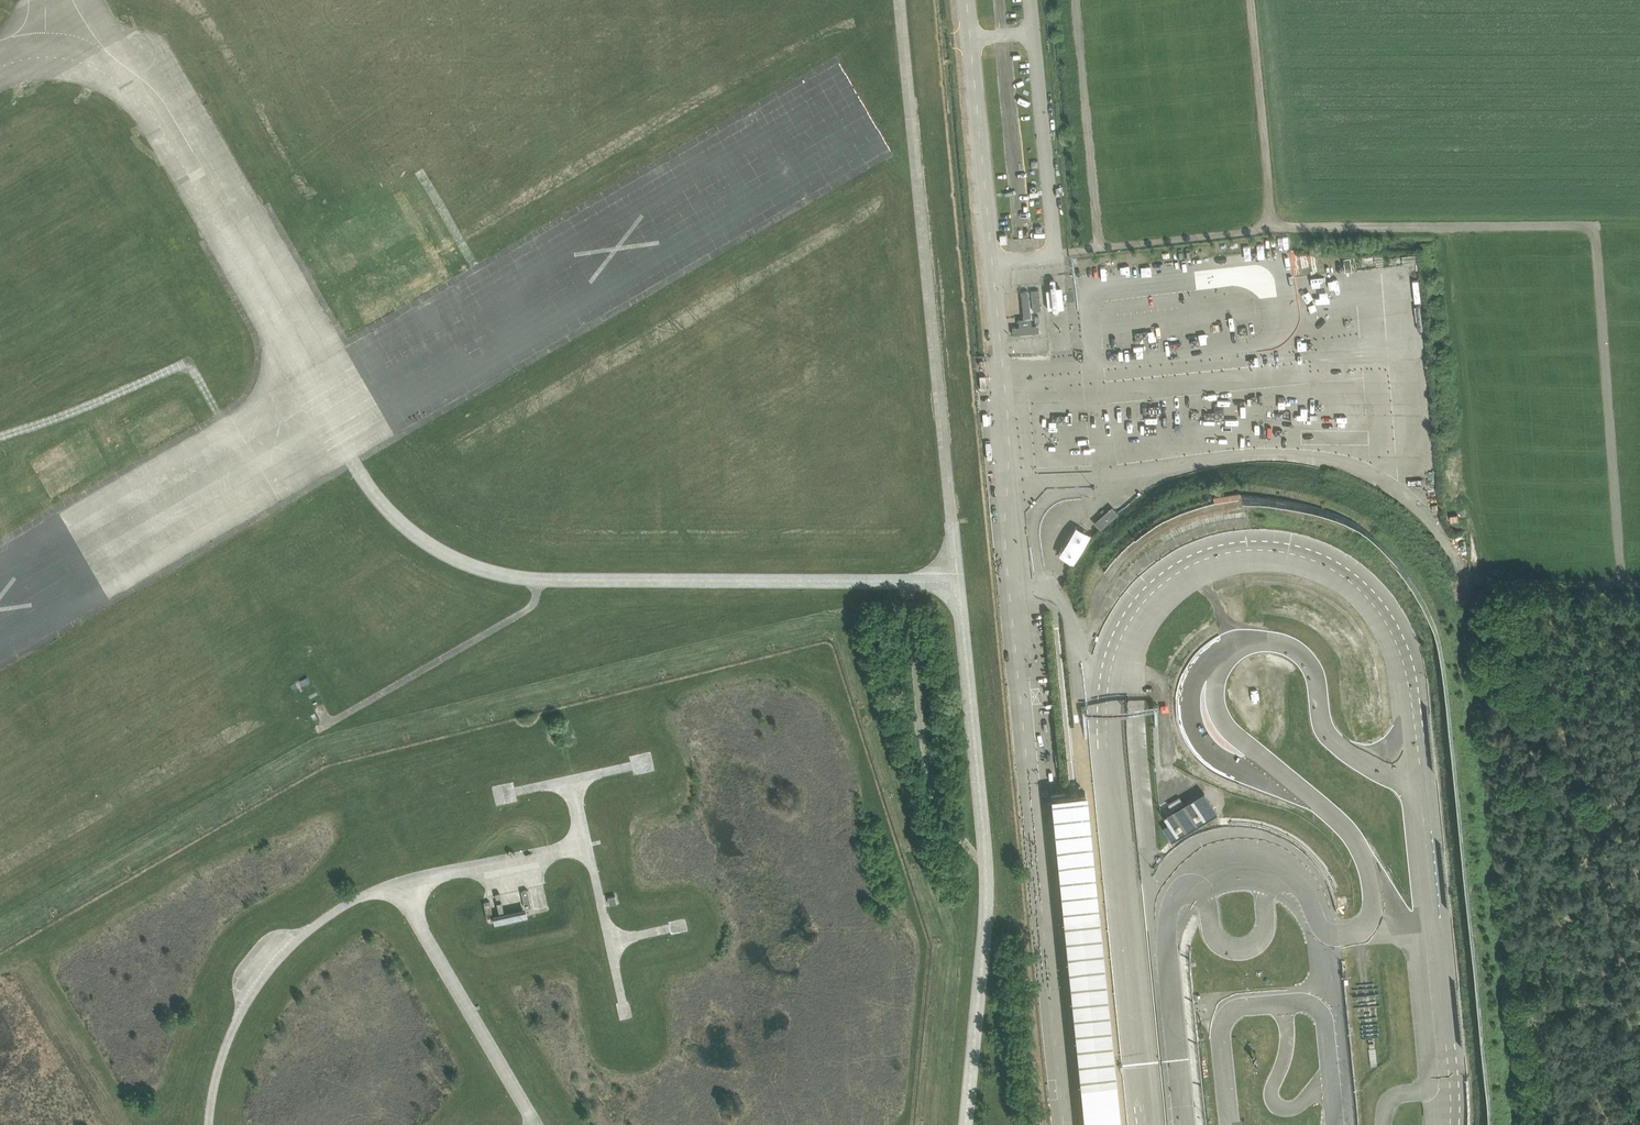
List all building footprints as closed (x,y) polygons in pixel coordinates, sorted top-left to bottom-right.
[(1389,264),(1418,262),(1417,253),(1388,255),(1389,264)] [(1039,289),(1031,290),(1033,311),(1041,310),(1039,289)] [(1013,334),(1039,331),(1039,324),(1032,325),(1029,291),(1021,291),(1024,318),(1018,318),(1019,326),(1012,327),(1013,334)] [(1210,501),(1237,496),(1236,490),(1209,495),(1210,501)] [(1100,529),(1118,513),(1112,506),(1094,522),(1100,529)] [(1073,563),(1091,534),(1076,525),(1059,554),(1073,563)] [(301,687),(311,682),(308,676),(299,681),(298,680),(296,681),(296,682),(295,683),(294,683),(293,683),(293,684),(291,685),(294,691),(299,688),(301,691),(303,690),(301,687)] [(1171,843),(1218,817),(1203,790),(1161,814),(1166,823),(1161,826),(1171,843)] [(1087,792),(1053,795),(1085,1124),(1120,1124),(1087,792)] [(526,907),(532,906),(528,889),(522,890),(526,907)] [(610,904),(617,902),(615,895),(608,896),(610,904)] [(493,913),(491,905),(490,901),(484,902),(487,918),(494,916),(493,913)]
